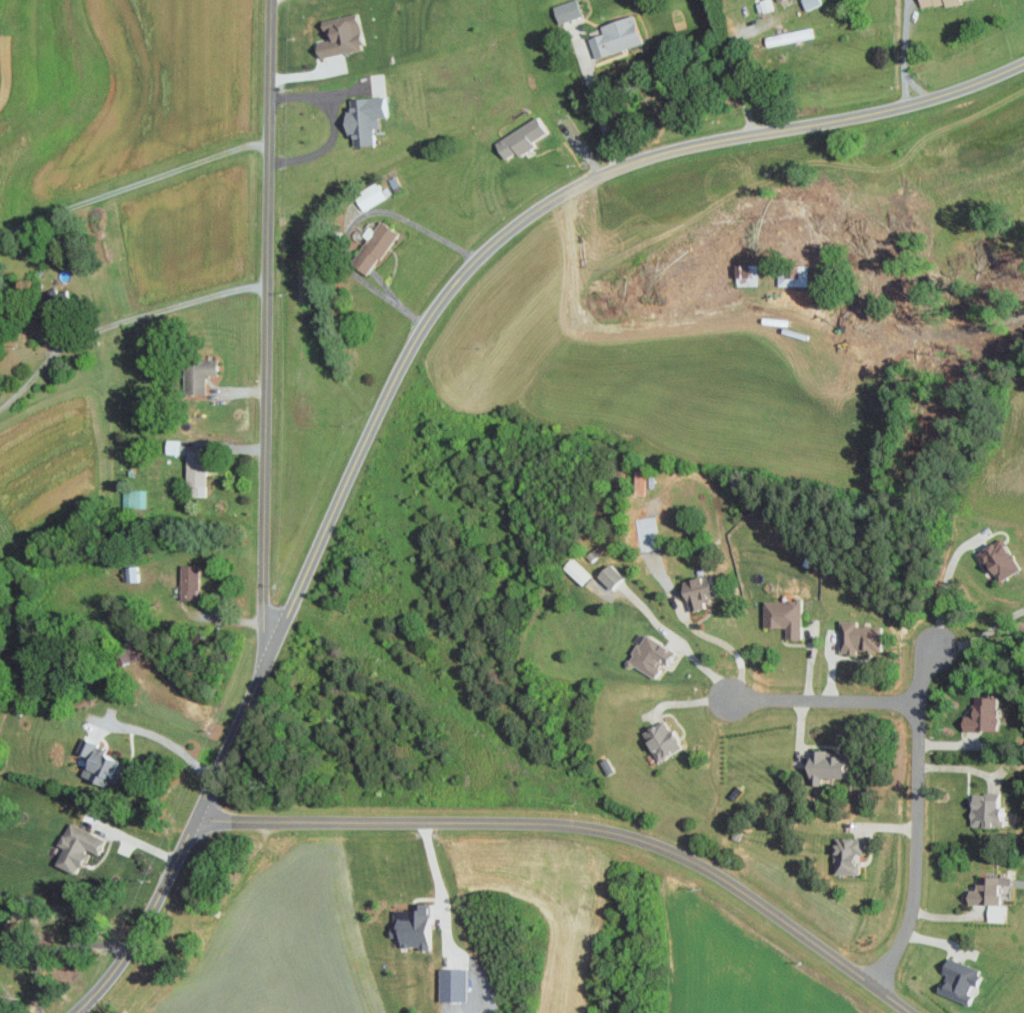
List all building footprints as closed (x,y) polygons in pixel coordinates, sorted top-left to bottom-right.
[(580,15),(574,0),(568,0),(551,6),(557,24),(580,15)] [(819,4),(818,0),(800,0),(803,9),(819,4)] [(589,36),(594,56),(639,45),(632,15),(597,23),(600,33),(589,36)] [(318,58),(362,48),(355,17),(320,25),(323,39),(314,41),(318,58)] [(812,37),(810,27),(765,36),(767,46),(812,37)] [(371,144),(370,127),(376,127),(375,117),(386,116),(385,96),(348,98),(348,109),(341,110),(342,136),(350,135),(351,145),(371,144)] [(515,152),(545,136),(536,118),(491,140),(501,159),(515,152)] [(390,194),(385,186),(379,189),(374,181),(351,194),(361,211),(390,194)] [(366,276),(395,232),(377,220),(348,264),(366,276)] [(756,285),(755,264),(743,265),(743,277),(737,277),(738,286),(756,285)] [(776,286),(806,286),(806,265),(776,266),(776,286)] [(180,360),(181,393),(203,393),(203,376),(215,376),(214,359),(180,360)] [(177,454),(177,441),(164,440),(163,453),(177,454)] [(186,497),(205,496),(204,450),(185,451),(186,497)] [(122,489),(122,507),(145,507),(146,489),(122,489)] [(646,529),(634,530),(634,551),(646,551),(646,529)] [(995,583),(1018,568),(1000,539),(976,553),(995,583)] [(581,585),(589,577),(569,559),(561,568),(581,585)] [(621,576),(607,563),(595,576),(609,589),(621,576)] [(196,600),(197,565),(179,565),(178,599),(196,600)] [(702,608),(700,601),(715,597),(710,574),(681,580),(683,591),(682,591),(687,611),(702,608)] [(762,600),(761,627),(784,628),(784,640),(798,640),(799,601),(762,600)] [(854,627),(854,621),(838,621),(838,652),(879,652),(879,626),(854,627)] [(652,677),(659,662),(664,665),(672,650),(640,634),(625,664),(652,677)] [(110,649),(118,667),(138,658),(131,641),(110,649)] [(971,720),(960,720),(960,731),(995,731),(994,697),(970,697),(971,720)] [(639,734),(657,762),(679,747),(661,719),(639,734)] [(84,779),(104,788),(116,760),(95,751),(98,745),(85,738),(77,755),(86,759),(81,769),(87,772),(84,779)] [(824,757),(824,751),(806,750),(806,785),(818,786),(818,778),(842,779),(842,757),(824,757)] [(996,795),(969,794),(968,826),(1003,827),(1003,812),(995,811),(996,795)] [(97,838),(67,822),(55,845),(61,848),(53,864),(77,876),(97,838)] [(858,875),(858,864),(861,864),(861,839),(832,838),(831,874),(858,875)] [(1009,877),(974,877),(975,891),(966,891),(966,905),(986,905),(986,921),(1004,921),(1004,905),(998,905),(998,890),(1009,890),(1009,877)] [(427,903),(414,904),(415,910),(394,911),(395,932),(390,932),(391,947),(416,946),(417,951),(430,950),(427,903)] [(979,970),(945,957),(939,973),(942,975),(935,993),(966,1004),(970,995),(966,994),(969,985),(973,986),(979,970)]
